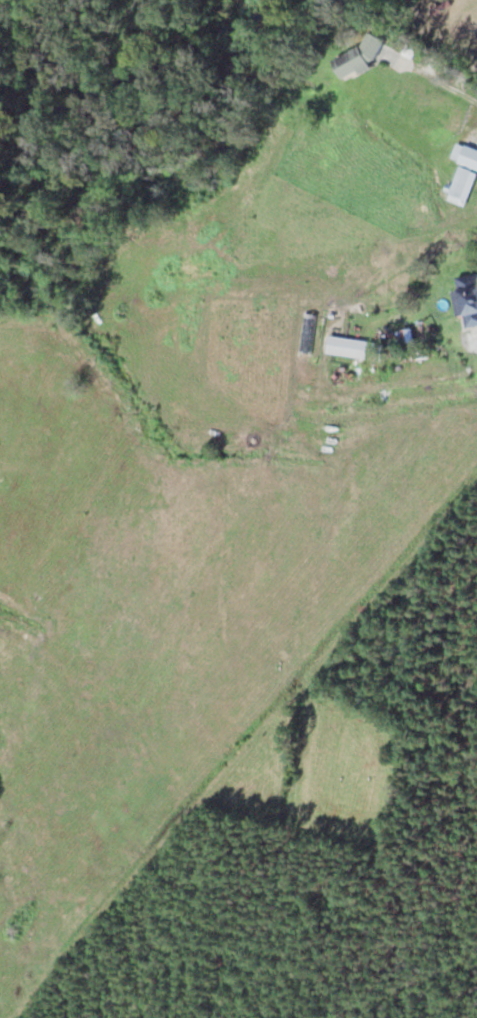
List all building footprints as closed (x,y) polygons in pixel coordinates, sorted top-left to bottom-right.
[(335,67),(348,77),(355,68),(361,73),(386,42),(367,27),(335,67)] [(476,169),(476,148),(457,141),(451,158),(461,161),(448,198),(465,204),(476,169)] [(476,324),(476,272),(456,276),(466,326),(476,324)] [(371,340),(328,336),(327,353),(369,358),(371,340)]
